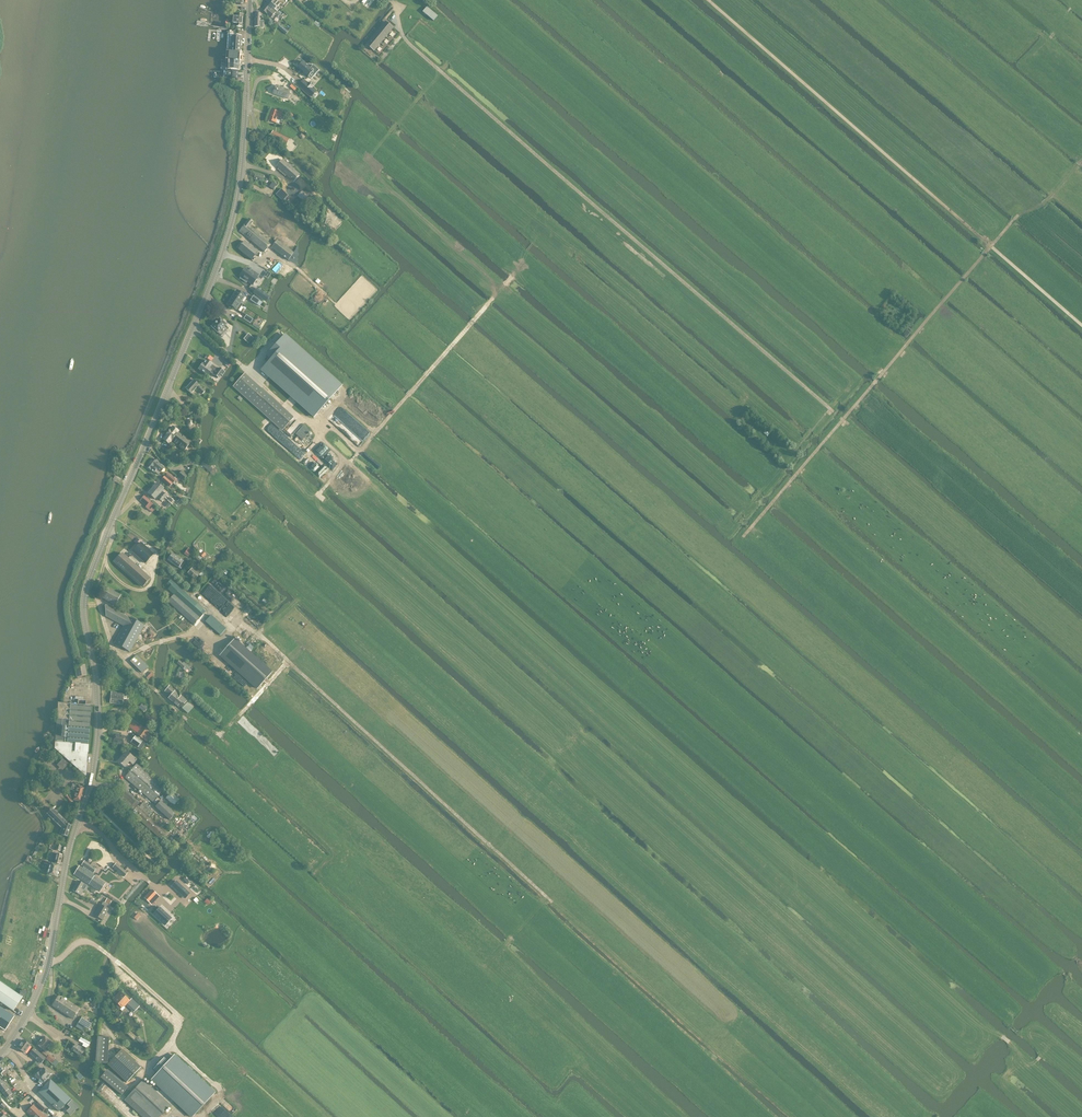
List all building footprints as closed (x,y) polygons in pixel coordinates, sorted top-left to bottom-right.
[(269,1),(261,9),(265,12),(271,18),(274,15),(278,18),(279,16),(283,18),(284,17),(280,14),(277,12),(280,9),(277,7),(276,5),(274,6),(269,1)] [(233,24),(237,24),(237,27),(243,28),(243,14),(237,14),(237,17),(234,17),(233,24)] [(255,27),(258,27),(258,29),(263,29),(264,22),(260,22),(260,15),(256,15),(255,27)] [(366,45),(374,52),(394,28),(389,25),(386,22),(385,21),(375,34),(366,45)] [(280,24),(278,27),(279,28),(282,31),(286,34),(289,32),(284,28),(280,24)] [(233,36),(232,52),(241,53),(242,36),(233,36)] [(227,52),(226,61),(238,61),(240,61),(241,53),(232,52),(227,52)] [(303,62),(298,68),(308,78),(309,76),(311,79),(319,70),(313,65),(310,69),(303,62)] [(226,71),(226,78),(231,79),(231,80),(233,81),(235,81),(236,81),(238,81),(238,71),(231,71),(226,71)] [(303,80),(299,85),(312,97),(316,92),(312,88),(313,87),(309,82),(307,84),(303,80)] [(276,85),(273,94),(288,99),(291,91),(276,85)] [(276,123),(278,119),(278,116),(283,118),(284,114),(280,112),(272,110),(268,121),(276,123)] [(287,145),(289,140),(273,132),(270,137),(287,145)] [(283,160),(277,167),(292,180),(298,173),(283,160)] [(256,174),(254,179),(262,182),(264,176),(256,174)] [(272,182),(269,187),(274,190),(280,183),(277,181),(276,181),(273,178),(271,181),(272,182)] [(276,194),(283,201),(288,196),(281,189),(276,194)] [(253,223),(248,219),(239,231),(264,252),(272,243),(250,225),(253,223)] [(251,260),(252,259),(258,252),(244,241),(238,249),(251,260)] [(288,260),(293,253),(277,241),(271,248),(288,260)] [(245,268),(239,276),(240,277),(240,278),(247,283),(247,282),(252,285),(259,275),(255,272),(253,274),(245,268)] [(253,293),(256,295),(263,300),(267,295),(257,288),(253,293)] [(236,291),(232,297),(240,303),(245,296),(236,291)] [(253,296),(250,300),(257,305),(259,301),(253,296)] [(243,305),(240,303),(232,297),(227,304),(236,310),(236,309),(238,311),(243,305)] [(252,319),(246,315),(243,319),(250,323),(252,319)] [(219,319),(211,327),(217,334),(218,333),(221,336),(229,329),(226,326),(226,325),(219,319)] [(248,334),(243,339),(248,343),(253,338),(248,334)] [(270,360),(262,370),(314,417),(341,386),(284,335),(284,336),(266,356),(270,359),(270,360)] [(214,375),(218,378),(221,375),(222,376),(225,372),(223,371),(220,368),(218,370),(212,365),(206,361),(203,365),(202,364),(201,366),(200,366),(199,368),(199,369),(208,376),(211,372),(211,373),(213,374),(214,372),(216,374),(214,375)] [(234,386),(283,430),(294,418),(245,374),(234,386)] [(185,389),(188,391),(191,394),(196,388),(202,394),(205,391),(193,380),(185,389)] [(310,431),(303,425),(296,434),(302,440),(310,431)] [(172,441),(177,434),(180,436),(181,435),(178,432),(178,431),(172,427),(163,440),(169,444),(172,441)] [(191,442),(181,435),(180,436),(177,434),(172,441),(184,451),(191,442)] [(207,458),(201,464),(208,470),(212,466),(214,464),(207,458)] [(152,459),(149,463),(160,472),(161,473),(164,468),(164,467),(164,466),(161,464),(161,465),(157,462),(158,462),(155,459),(154,460),(152,459)] [(146,466),(149,469),(154,473),(155,472),(158,475),(160,472),(149,463),(146,466)] [(184,473),(182,471),(177,476),(183,481),(187,476),(184,473)] [(168,473),(165,476),(171,481),(173,478),(168,473)] [(170,486),(172,484),(164,476),(161,479),(170,486)] [(152,488),(165,499),(165,498),(165,497),(166,495),(163,493),(161,491),(163,489),(156,483),(156,484),(155,484),(154,485),(154,486),(152,488)] [(148,493),(148,494),(154,499),(156,497),(158,498),(161,501),(162,501),(162,502),(164,500),(165,499),(152,488),(150,491),(149,491),(148,492),(148,493)] [(139,500),(146,506),(149,509),(153,504),(150,502),(144,496),(139,500)] [(141,543),(132,552),(145,563),(154,554),(141,543)] [(192,551),(188,548),(184,554),(188,557),(192,551)] [(115,562),(143,587),(150,579),(122,553),(115,562)] [(181,569),(185,562),(172,553),(167,560),(181,569)] [(188,573),(195,580),(202,572),(195,565),(188,573)] [(213,570),(208,565),(204,569),(210,574),(213,570)] [(171,580),(167,584),(170,587),(168,589),(174,595),(168,601),(191,622),(189,625),(191,627),(194,625),(206,611),(174,583),(171,580)] [(116,605),(121,596),(105,587),(100,597),(116,605)] [(130,610),(134,606),(130,601),(125,605),(130,610)] [(130,652),(144,626),(128,617),(105,605),(105,606),(106,616),(124,626),(114,643),(130,652)] [(226,629),(211,616),(205,622),(220,635),(226,629)] [(235,638),(219,656),(223,660),(257,689),(271,673),(272,672),(243,645),(235,638)] [(130,661),(134,665),(140,658),(136,655),(130,661)] [(177,663),(180,666),(183,669),(186,666),(179,660),(177,663)] [(75,667),(77,677),(78,678),(81,678),(81,677),(86,676),(85,665),(75,667)] [(143,675),(148,680),(153,675),(148,669),(143,675)] [(170,696),(168,698),(178,707),(179,705),(182,707),(187,701),(181,696),(179,697),(173,692),(175,691),(169,686),(165,692),(170,696)] [(122,705),(123,699),(128,700),(129,695),(115,693),(115,692),(112,692),(111,696),(110,703),(122,705)] [(85,776),(86,776),(91,706),(86,705),(86,700),(78,700),(77,704),(58,703),(54,749),(85,776)] [(187,702),(182,708),(188,713),(188,714),(194,707),(190,702),(189,703),(188,701),(187,702)] [(143,739),(149,731),(142,726),(136,734),(143,739)] [(125,737),(115,734),(113,742),(123,745),(125,737)] [(142,741),(135,736),(131,742),(138,747),(142,741)] [(132,765),(136,760),(127,752),(118,762),(124,767),(129,762),(132,765)] [(152,802),(164,788),(137,764),(125,777),(152,802)] [(73,800),(78,801),(80,802),(85,787),(78,785),(72,784),(71,789),(76,791),(73,800)] [(124,790),(117,798),(129,809),(132,806),(136,800),(124,790)] [(171,792),(165,798),(169,801),(175,795),(171,792)] [(161,801),(155,807),(162,813),(168,808),(161,801)] [(138,806),(132,813),(162,840),(168,834),(148,815),(139,807),(138,806)] [(62,835),(67,837),(71,825),(66,824),(66,822),(52,808),(47,813),(48,815),(62,828),(61,831),(63,832),(62,835)] [(50,862),(55,863),(60,864),(62,855),(57,854),(52,852),(50,862)] [(74,874),(100,892),(105,884),(92,875),(93,873),(96,869),(89,864),(84,861),(82,865),(86,868),(84,870),(79,866),(74,874)] [(116,864),(113,868),(124,876),(127,873),(124,871),(116,864)] [(78,881),(72,890),(81,895),(84,890),(86,891),(88,887),(78,881)] [(176,881),(172,886),(182,896),(187,891),(176,881)] [(113,901),(119,892),(108,885),(102,893),(113,901)] [(152,890),(144,898),(149,902),(157,894),(152,890)] [(100,905),(94,915),(102,920),(108,909),(107,909),(109,905),(112,901),(107,898),(104,903),(103,902),(101,905),(100,905)] [(170,917),(160,908),(153,914),(164,924),(167,921),(167,922),(168,921),(168,920),(170,917)] [(13,1011),(22,997),(0,982),(0,1002),(13,1011)] [(115,1001),(118,1004),(116,1006),(116,1007),(119,1009),(120,1009),(124,1005),(125,1006),(125,1005),(131,1010),(134,1012),(140,1006),(131,998),(128,1002),(125,999),(126,999),(119,992),(117,995),(118,997),(115,1001)] [(58,996),(52,1006),(73,1019),(79,1010),(58,996)] [(5,1031),(14,1017),(0,1008),(0,1028),(5,1031)] [(78,1023),(88,1029),(92,1023),(81,1017),(78,1023)] [(97,1036),(95,1062),(107,1063),(109,1037),(97,1036)] [(38,1043),(38,1044),(37,1045),(44,1051),(51,1042),(44,1037),(40,1041),(39,1042),(38,1043)] [(23,1040),(17,1048),(25,1053),(30,1045),(23,1040)] [(80,1056),(83,1051),(84,1050),(80,1047),(79,1048),(78,1047),(78,1046),(75,1044),(71,1050),(73,1051),(80,1056)] [(30,1053),(37,1059),(37,1060),(41,1055),(34,1048),(30,1053)] [(122,1049),(107,1065),(127,1082),(141,1067),(122,1049)] [(52,1064),(56,1059),(49,1054),(46,1059),(52,1064)] [(41,1055),(37,1060),(41,1063),(45,1059),(41,1055)] [(157,1073),(152,1079),(192,1116),(214,1093),(174,1055),(168,1062),(164,1058),(153,1069),(157,1073)] [(43,1068),(35,1076),(43,1084),(44,1082),(46,1084),(50,1079),(51,1078),(49,1076),(50,1075),(43,1068)] [(122,1095),(127,1089),(105,1071),(101,1077),(122,1095)] [(8,1096),(9,1096),(10,1096),(10,1095),(11,1094),(0,1079),(0,1089),(7,1097),(8,1096)] [(46,1084),(38,1092),(59,1112),(71,1099),(50,1079),(46,1084)] [(170,1105),(143,1080),(124,1100),(142,1116),(159,1116),(170,1105)] [(67,1110),(66,1111),(70,1115),(79,1106),(72,1099),(67,1105),(70,1107),(68,1110),(67,1110)] [(27,1112),(33,1116),(46,1116),(33,1105),(27,1112)]
